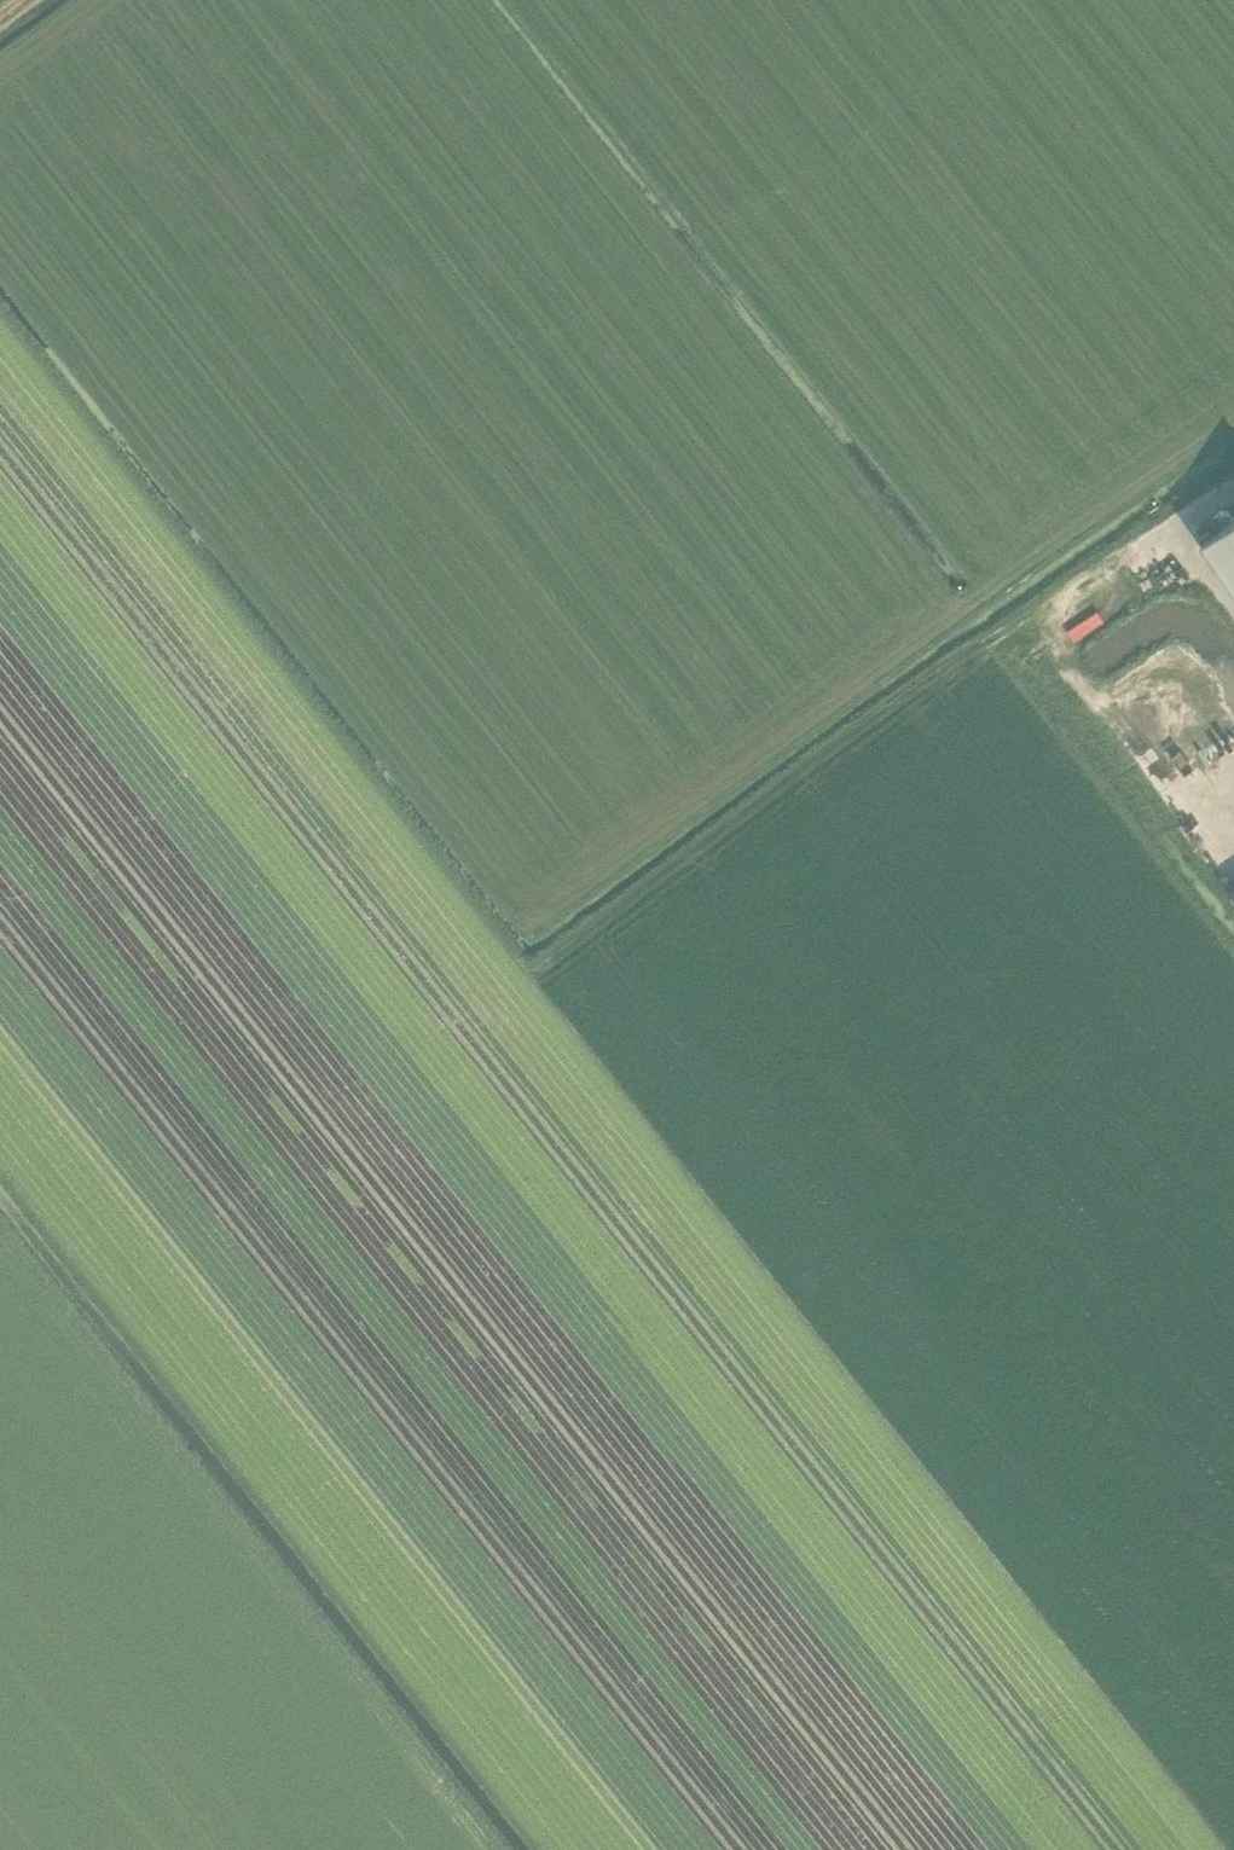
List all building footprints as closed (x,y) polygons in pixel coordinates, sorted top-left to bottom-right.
[(1206,539),(1233,580),(1233,520),(1206,539)] [(1199,582),(1211,603),(1222,597),(1211,575),(1199,582)]
